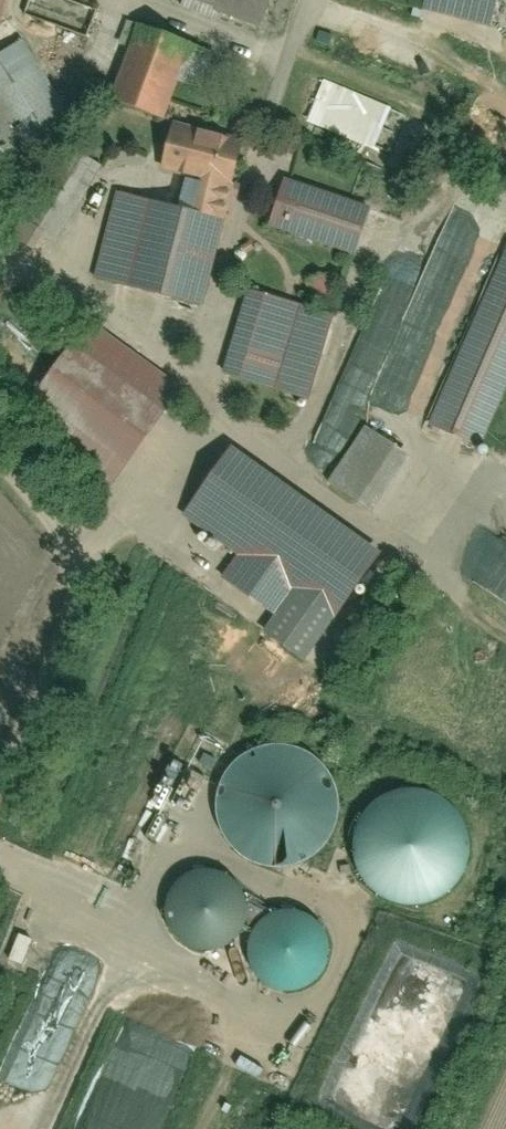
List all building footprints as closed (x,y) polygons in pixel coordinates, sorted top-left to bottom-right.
[(6,25),(15,0),(0,0),(0,23),(6,25)] [(269,17),(275,0),(212,0),(269,17)] [(429,5),(501,22),(505,2),(505,0),(431,0),(429,5)] [(214,50),(141,24),(114,99),(187,125),(214,50)] [(29,38),(0,56),(0,101),(2,99),(28,142),(74,114),(29,38)] [(311,124),(376,147),(391,103),(327,81),(311,124)] [(254,148),(173,127),(162,170),(192,177),(185,203),(237,216),(254,148)] [(383,207),(289,174),(272,222),(367,255),(383,207)] [(237,224),(115,193),(93,276),(215,308),(237,224)] [(482,443),(505,386),(505,239),(501,237),(425,419),(482,443)] [(341,311),(249,287),(227,373),(319,396),(341,311)] [(123,483),(191,391),(97,321),(29,413),(123,483)] [(419,458),(364,422),(324,482),(379,518),(419,458)] [(387,566),(239,449),(194,507),(341,623),(387,566)] [(284,744),(272,745),(259,749),(251,752),(244,758),(236,765),(231,771),(227,778),(224,784),(222,793),(220,803),(221,812),(222,822),(226,833),(231,842),(238,849),(244,855),(254,862),(264,866),(274,868),(283,869),(293,868),(302,866),(309,863),(316,859),(324,853),(329,848),(335,840),(339,832),(342,827),(344,818),(345,808),(345,800),(343,790),(340,783),(336,775),(332,768),(326,761),(319,756),(313,752),(303,747),(294,745),(284,744)] [(366,893),(475,900),(481,799),(372,793),(366,893)] [(186,876),(182,879),(177,885),(174,890),(171,898),(170,906),(171,914),(173,921),(178,929),(183,935),(190,940),(198,943),(207,944),(215,944),(220,942),(225,940),(230,937),(235,933),(239,929),(242,923),(244,918),(246,911),(246,905),(245,897),(242,890),(239,884),(234,879),(230,875),(225,872),(219,870),(212,869),(199,870),(194,871),(189,874),(186,876)] [(268,919),(264,922),(262,926),(258,932),(255,939),(254,946),(254,952),(254,958),(257,966),(261,974),(264,978),(269,983),(275,986),(281,989),(288,991),(296,992),(310,989),(315,987),(320,984),(323,981),(327,977),(331,972),(334,965),(336,961),(337,954),(337,948),(336,941),(334,936),(333,931),(330,927),(328,925),(326,922),(323,919),(321,917),(316,914),(313,913),(308,911),(303,909),(297,909),(293,909),(290,909),(286,910),(281,911),(278,912),(272,916),(268,919)]
